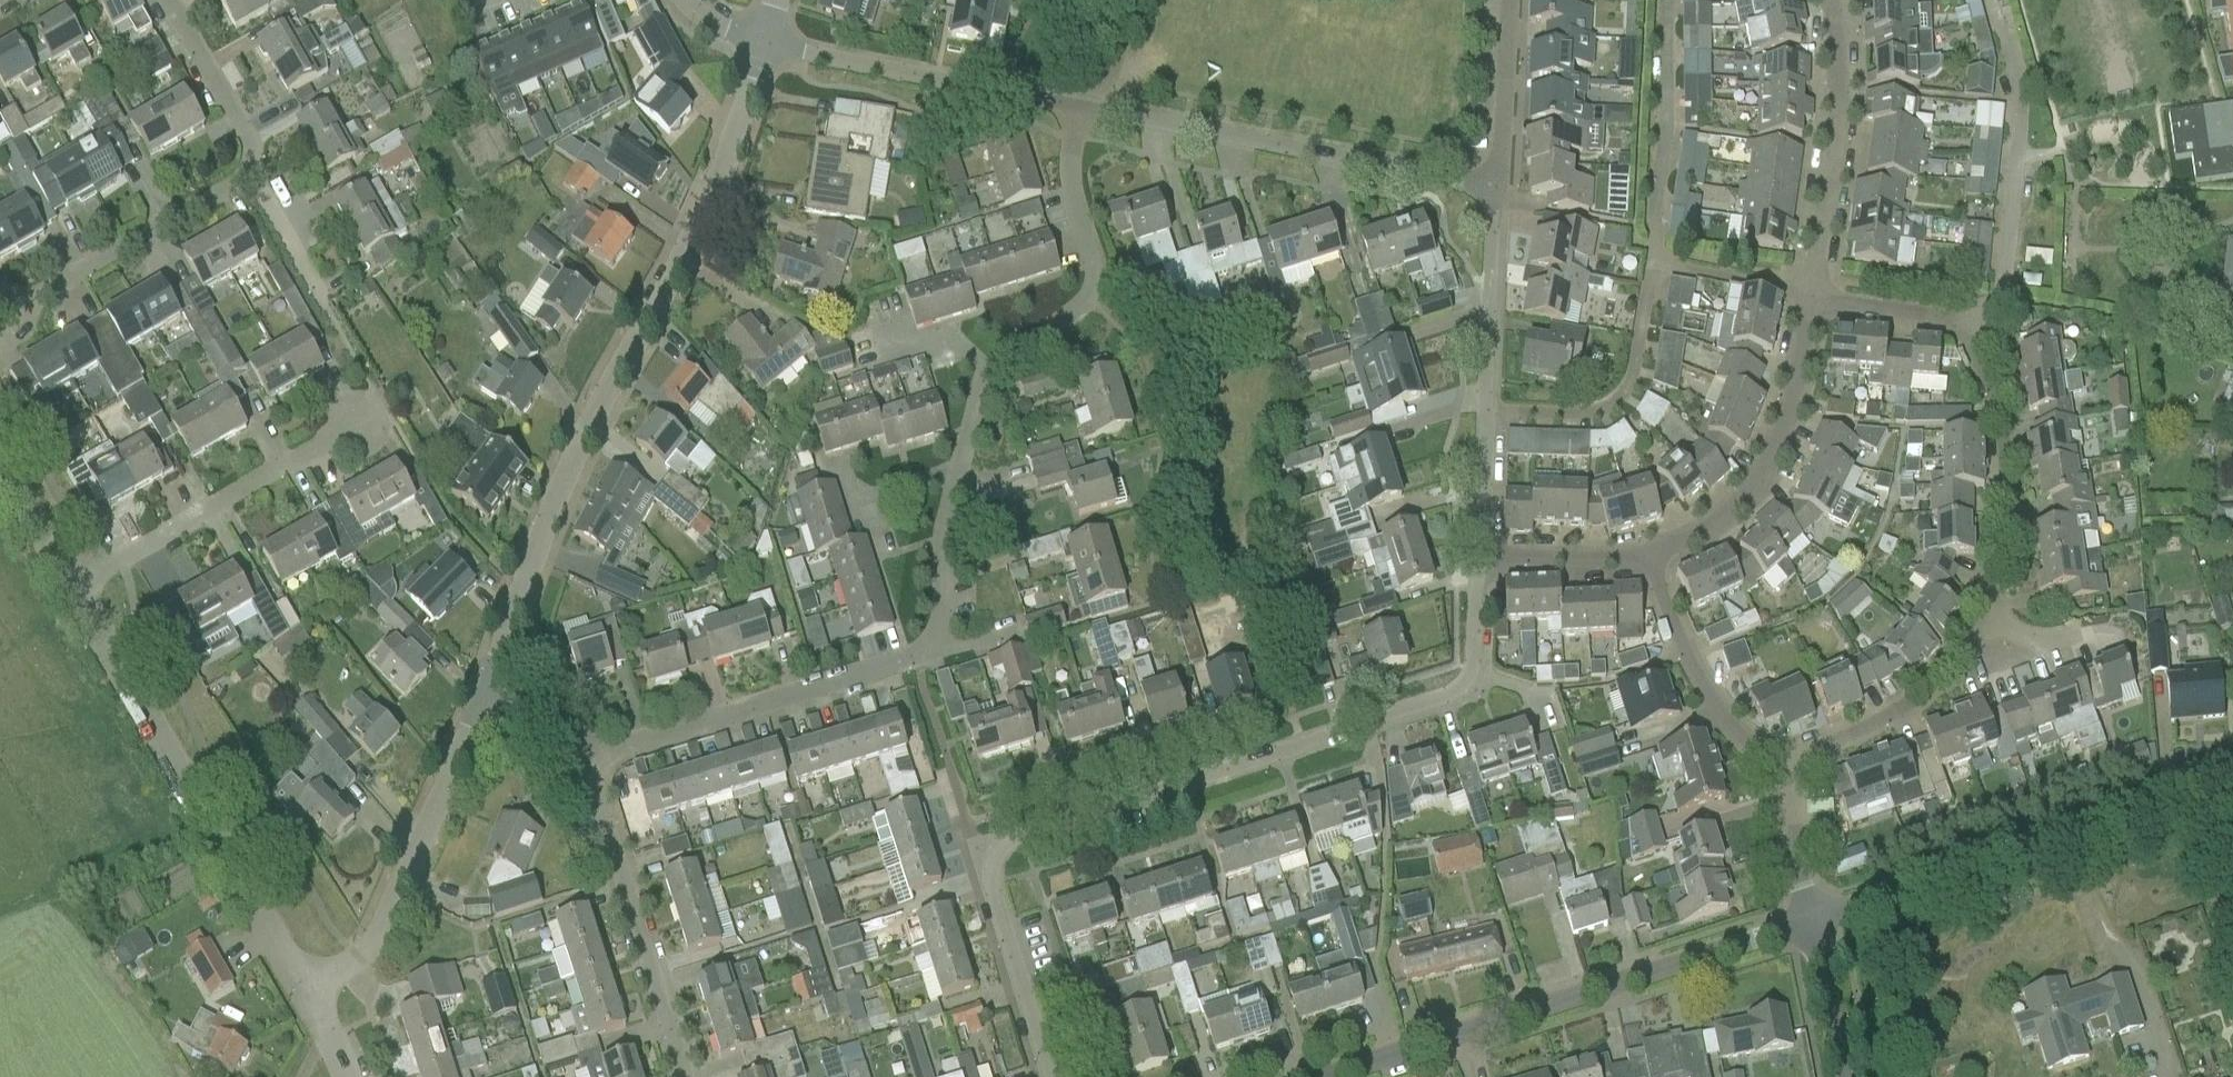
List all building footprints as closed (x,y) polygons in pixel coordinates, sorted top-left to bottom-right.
[(106,19),(113,30),(128,22),(137,38),(152,30),(135,0),(96,0),(106,19)] [(218,0),(236,31),(268,13),(268,12),(283,4),(280,0),(219,0),(218,0)] [(295,7),(303,22),(333,4),(331,0),(307,0),(295,7)] [(588,0),(586,0),(608,50),(624,41),(608,5),(621,0),(589,0),(588,0)] [(639,16),(650,10),(645,0),(632,0),(639,16)] [(819,12),(857,24),(864,0),(822,0),(819,12)] [(950,39),(986,46),(989,31),(1005,34),(1012,0),(988,0),(987,5),(976,3),(975,6),(957,3),(950,39)] [(1533,10),(1530,10),(1529,25),(1556,27),(1555,40),(1559,40),(1559,39),(1586,41),(1587,40),(1588,13),(1570,12),(1571,0),(1534,0),(1533,10)] [(1640,27),(1640,0),(1627,0),(1627,27),(1640,27)] [(1747,4),(1752,28),(1803,18),(1802,9),(1792,11),(1790,0),(1764,0),(1747,4)] [(1887,10),(1888,11),(1915,10),(1912,0),(1884,0),(1887,10)] [(1957,27),(1982,21),(1977,0),(1963,0),(1965,9),(1953,13),(1957,27)] [(2209,15),(2225,13),(2232,60),(2216,62),(2223,85),(2232,83),(2232,0),(2209,0),(2209,15)] [(559,15),(581,64),(603,54),(582,5),(559,15)] [(1683,5),(1683,19),(1683,31),(1697,31),(1709,31),(1709,5),(1683,5)] [(1864,29),(1864,38),(1923,35),(1931,33),(1930,9),(1915,10),(1888,11),(1887,10),(1872,11),(1873,28),(1864,29)] [(538,24),(559,73),(581,64),(559,15),(538,24)] [(35,33),(46,52),(53,64),(68,56),(76,70),(90,61),(65,16),(35,33)] [(1803,18),(1752,28),(1745,30),(1750,56),(1799,46),(1796,28),(1805,27),(1803,18)] [(359,20),(345,26),(365,69),(379,63),(359,20)] [(655,80),(633,103),(635,106),(668,137),(690,112),(668,93),(689,70),(688,70),(661,20),(660,21),(660,20),(654,22),(655,24),(644,29),(660,58),(647,65),(655,80)] [(1982,21),(1957,27),(1970,24),(1976,49),(1989,46),(1982,21)] [(278,35),(259,46),(273,71),(302,54),(320,44),(319,43),(312,30),(306,33),(300,22),(288,30),(278,35)] [(516,34),(537,83),(559,73),(538,24),(516,34)] [(302,54),(273,71),(288,96),(307,85),(316,79),(326,73),(324,58),(326,57),(325,55),(328,53),(329,56),(353,42),(345,28),(319,43),(320,44),(302,54)] [(1697,31),(1683,31),(1683,43),(1697,43),(1697,31)] [(1923,35),(1864,38),(1865,47),(1874,46),(1875,63),(1933,59),(1931,33),(1923,35)] [(494,43),(515,92),(537,83),(516,34),(494,43)] [(1531,81),(1546,82),(1568,83),(1569,82),(1569,68),(1590,69),(1591,41),(1587,40),(1586,41),(1559,39),(1559,40),(1558,52),(1532,51),(1531,81)] [(158,41),(110,68),(118,83),(140,71),(166,56),(158,41)] [(515,92),(494,43),(472,53),(493,102),(515,92)] [(5,92),(19,83),(26,95),(40,87),(16,44),(0,53),(0,83),(5,92)] [(1618,84),(1636,84),(1636,44),(1618,44),(1618,84)] [(166,56),(140,71),(147,82),(173,68),(166,56)] [(1709,56),(1683,56),(1684,80),(1697,80),(1709,81),(1709,56)] [(1866,80),(1867,89),(1919,87),(1919,77),(1927,76),(1934,73),(1939,67),(1938,59),(1933,59),(1875,63),(1876,79),(1866,80)] [(1759,72),(1759,88),(1802,88),(1802,89),(1807,89),(1807,62),(1752,61),(1752,72),(1759,72)] [(1965,98),(1969,99),(1991,100),(1993,81),(1967,78),(1965,98)] [(1697,80),(1684,80),(1684,105),(1710,104),(1709,81),(1697,80)] [(1546,82),(1546,94),(1532,94),(1531,124),(1554,125),(1586,126),(1586,124),(1602,125),(1602,110),(1583,109),(1585,83),(1569,82),(1568,83),(1546,82)] [(1759,88),(1758,112),(1811,114),(1811,105),(1802,105),(1802,89),(1802,88),(1759,88)] [(103,92),(94,97),(109,123),(120,116),(106,91),(103,92)] [(183,95),(157,110),(177,145),(204,130),(183,95)] [(611,95),(597,101),(597,102),(602,113),(616,106),(611,95)] [(1866,96),(1864,105),(1874,107),(1871,124),(1874,124),(1914,129),(1922,130),(1930,131),(1932,120),(1916,118),(1918,104),(1866,96)] [(94,97),(75,108),(84,124),(91,120),(96,128),(91,131),(93,135),(97,137),(100,136),(97,130),(109,123),(94,97)] [(381,98),(365,107),(373,121),(389,112),(381,98)] [(59,100),(21,121),(28,133),(65,112),(59,100)] [(1710,104),(1684,105),(1684,117),(1710,116),(1710,104)] [(1974,131),(1986,131),(2000,131),(2002,109),(1975,106),(1974,131)] [(587,107),(576,111),(582,125),(592,119),(587,107)] [(2228,108),(2200,112),(2169,116),(2174,161),(2191,158),(2195,182),(2195,183),(2195,185),(2232,180),(2232,174),(2230,154),(2232,153),(2232,107),(2228,108)] [(0,116),(0,119),(14,143),(29,135),(28,133),(21,121),(14,108),(0,116)] [(1629,126),(1629,108),(1603,109),(1603,127),(1629,126)] [(837,148),(836,159),(874,166),(885,168),(890,136),(894,114),(860,109),(857,124),(827,119),(823,145),(837,148)] [(130,126),(139,141),(150,161),(177,145),(157,110),(130,126)] [(297,126),(312,151),(340,135),(326,110),(297,126)] [(1811,114),(1758,112),(1757,138),(1801,140),(1801,122),(1810,123),(1811,114)] [(565,116),(554,121),(561,136),(571,131),(565,116)] [(340,135),(312,151),(326,176),(365,154),(359,144),(367,139),(359,124),(340,135)] [(1874,124),(1871,149),(1925,157),(1927,147),(1920,146),(1922,130),(1914,129),(1874,124)] [(586,149),(576,165),(599,181),(611,189),(621,176),(646,194),(655,182),(658,184),(666,172),(663,169),(665,167),(648,155),(654,147),(636,125),(624,143),(609,164),(599,157),(586,149)] [(1526,167),(1532,167),(1564,168),(1565,154),(1585,155),(1586,126),(1554,125),(1553,138),(1528,136),(1526,167)] [(550,131),(538,138),(541,144),(542,146),(554,139),(550,131)] [(1972,144),(1971,157),(1997,160),(2000,131),(1986,131),(1985,145),(1972,144)] [(400,137),(398,134),(369,150),(377,164),(406,148),(405,147),(400,137)] [(69,148),(74,158),(96,197),(111,186),(110,184),(120,178),(100,143),(97,137),(93,135),(69,148)] [(985,148),(995,178),(1031,166),(1022,136),(985,148)] [(1683,136),(1679,160),(1704,163),(1707,149),(1694,148),(1696,138),(1683,136)] [(823,145),(815,143),(803,214),(864,224),(874,166),(836,159),(837,148),(823,145)] [(12,144),(0,151),(0,154),(13,178),(27,170),(12,144)] [(541,144),(521,154),(528,166),(546,154),(545,153),(543,148),(542,146),(541,144)] [(1752,156),(1750,170),(1797,177),(1801,152),(1746,144),(1745,155),(1752,156)] [(69,148),(26,172),(50,213),(65,205),(67,208),(78,202),(80,206),(96,197),(74,158),(69,148)] [(1871,149),(1870,154),(1867,174),(1878,176),(1905,180),(1914,182),(1917,166),(1924,167),(1925,157),(1871,149)] [(942,159),(951,191),(965,187),(962,177),(964,176),(957,154),(942,159)] [(1997,160),(1971,157),(1970,170),(1982,172),(1981,184),(1995,185),(1997,160)] [(1679,160),(1676,185),(1689,187),(1701,188),(1704,163),(1679,160)] [(576,165),(561,187),(584,203),(599,181),(576,165)] [(1031,166),(995,178),(1004,208),(1040,196),(1031,166)] [(1532,167),(1531,197),(1557,198),(1556,211),(1578,212),(1588,212),(1590,184),(1570,183),(1570,168),(1564,168),(1532,167)] [(1740,185),(1739,194),(1793,202),(1797,177),(1750,170),(1747,186),(1740,185)] [(0,216),(0,223),(17,252),(16,253),(18,256),(36,246),(34,243),(44,237),(40,230),(55,221),(50,213),(26,172),(14,179),(22,191),(19,193),(24,202),(0,216)] [(1855,185),(1851,212),(1861,214),(1861,213),(1903,219),(1903,220),(1906,220),(1907,210),(1900,209),(1905,180),(1878,176),(1876,189),(1855,185)] [(409,185),(415,196),(428,189),(422,178),(409,185)] [(1965,182),(1963,198),(1993,201),(1995,185),(1981,184),(1965,182)] [(1676,185),(1672,211),(1698,215),(1700,201),(1687,199),(1689,187),(1676,185)] [(336,207),(350,232),(379,215),(378,215),(364,190),(336,207)] [(1793,202),(1739,194),(1738,205),(1744,206),(1742,222),(1789,228),(1790,227),(1793,202)] [(1118,238),(1131,233),(1136,248),(1137,247),(1145,272),(1161,267),(1162,269),(1177,264),(1175,258),(1168,237),(1156,201),(1141,206),(1139,200),(1109,209),(1118,238)] [(1627,215),(1627,203),(1607,202),(1607,214),(1627,215)] [(1038,204),(1029,207),(1033,220),(1042,217),(1038,204)] [(379,215),(350,232),(364,257),(370,253),(381,273),(414,254),(410,246),(399,252),(393,240),(408,232),(393,207),(378,215),(379,215)] [(1670,225),(1668,241),(1693,245),(1698,215),(1672,211),(1670,225)] [(585,252),(593,257),(612,270),(632,240),(620,231),(623,228),(608,218),(606,222),(590,212),(571,241),(585,251),(585,252)] [(924,228),(921,212),(897,217),(901,233),(924,228)] [(1849,228),(1848,236),(1900,244),(1909,245),(1909,244),(1911,228),(1903,225),(1903,220),(1903,219),(1861,213),(1861,214),(1858,229),(1849,228)] [(1228,215),(1195,226),(1203,249),(1208,264),(1225,258),(1230,274),(1262,264),(1260,260),(1255,245),(1239,250),(1235,237),(1228,215)] [(1931,231),(1931,220),(1923,220),(1923,230),(1931,231)] [(1327,221),(1297,230),(1309,267),(1310,266),(1338,257),(1334,242),(1327,221)] [(1392,231),(1391,232),(1402,268),(1417,263),(1421,278),(1443,271),(1436,250),(1430,252),(1420,222),(1405,227),(1405,224),(1392,228),(1392,231)] [(1742,222),(1742,225),(1738,247),(1781,254),(1784,236),(1793,238),(1794,228),(1790,227),(1789,228),(1742,222)] [(16,253),(17,252),(0,223),(0,262),(16,253)] [(979,223),(971,225),(973,234),(982,231),(979,223)] [(1529,270),(1546,273),(1566,277),(1566,276),(1569,260),(1589,263),(1594,232),(1554,225),(1551,241),(1535,238),(1529,270)] [(1964,225),(1962,251),(1988,253),(1990,228),(1964,225)] [(237,226),(210,242),(230,277),(257,261),(237,226)] [(773,279),(794,286),(804,289),(803,293),(833,303),(853,238),(839,233),(818,226),(813,243),(819,245),(814,259),(783,249),(773,279)] [(1280,236),(1267,240),(1273,256),(1283,288),(1284,291),(1314,281),(1310,266),(1309,267),(1297,230),(1294,231),(1291,228),(1281,232),(1280,236)] [(1361,241),(1368,262),(1373,277),(1402,268),(1391,232),(1389,232),(1387,229),(1376,233),(1376,237),(1361,241)] [(535,231),(524,245),(553,267),(564,253),(535,231)] [(1048,235),(1019,245),(1030,281),(1059,272),(1048,235)] [(1604,235),(1601,248),(1623,252),(1626,239),(1604,235)] [(1848,236),(1846,245),(1856,247),(1853,264),(1896,270),(1896,268),(1910,270),(1914,245),(1909,244),(1909,245),(1900,244),(1848,236)] [(183,257),(194,276),(203,292),(230,277),(210,242),(183,257)] [(2220,314),(2217,336),(2232,338),(2232,243),(2228,243),(2220,314)] [(925,260),(920,244),(905,248),(910,265),(925,260)] [(1019,245),(989,254),(1001,290),(1030,281),(1019,245)] [(906,263),(901,249),(892,252),(896,266),(906,263)] [(1988,253),(1962,251),(1960,264),(1973,265),(1972,278),(1976,278),(1975,286),(1985,287),(1988,253)] [(989,254),(959,263),(963,276),(964,276),(971,299),(1001,290),(989,254)] [(1208,317),(1196,278),(1187,254),(1175,258),(1177,264),(1162,269),(1169,290),(1182,286),(1194,322),(1208,317)] [(279,266),(268,272),(282,298),(294,291),(279,266)] [(519,314),(534,324),(551,335),(560,321),(572,329),(592,299),(563,280),(562,281),(547,271),(538,285),(519,314)] [(1210,273),(1196,278),(1208,317),(1223,312),(1212,278),(1210,273)] [(1523,318),(1545,322),(1562,325),(1566,307),(1580,310),(1584,287),(1609,292),(1611,284),(1566,276),(1566,277),(1546,273),(1543,292),(1529,289),(1523,318)] [(964,276),(963,276),(934,285),(945,321),(975,312),(971,299),(964,276)] [(1670,282),(1669,292),(1666,306),(1697,312),(1699,300),(1693,299),(1695,286),(1670,282)] [(160,285),(133,300),(153,335),(182,318),(193,336),(175,346),(164,352),(172,367),(201,350),(202,351),(214,344),(199,319),(191,304),(176,313),(160,285)] [(934,285),(904,294),(915,331),(945,321),(934,285)] [(1283,288),(1270,292),(1272,297),(1281,326),(1294,322),(1284,291),(1283,288)] [(1723,317),(1736,319),(1736,321),(1775,328),(1780,301),(1741,294),(1741,291),(1729,289),(1723,317)] [(294,291),(282,298),(297,324),(309,317),(294,291)] [(1281,326),(1271,296),(1264,298),(1268,311),(1263,313),(1267,325),(1263,326),(1265,331),(1281,326)] [(1382,296),(1367,301),(1378,337),(1393,332),(1382,296)] [(479,307),(489,321),(523,369),(538,358),(493,297),(479,307)] [(1445,299),(1424,306),(1415,309),(1420,324),(1450,314),(1445,299)] [(106,316),(118,335),(127,351),(153,335),(133,300),(106,316)] [(1378,337),(1367,301),(1354,305),(1365,341),(1378,337)] [(1662,329),(1677,331),(1681,309),(1666,307),(1662,329)] [(2023,310),(2012,309),(2016,330),(2026,328),(2023,310)] [(211,312),(199,319),(214,344),(226,338),(211,312)] [(1718,343),(1719,343),(1718,352),(1725,355),(1725,357),(1757,370),(1760,353),(1770,355),(1775,328),(1736,321),(1736,319),(1723,317),(1722,317),(1718,343)] [(749,321),(725,340),(746,366),(743,369),(762,393),(812,352),(821,379),(852,369),(846,347),(819,331),(807,342),(794,326),(770,346),(749,321)] [(1565,385),(1568,367),(1577,368),(1583,334),(1551,328),(1548,344),(1528,340),(1521,377),(1565,385)] [(1832,329),(1829,360),(1829,369),(1843,370),(1843,378),(1855,379),(1856,371),(1859,331),(1832,329)] [(1859,331),(1856,371),(1869,372),(1867,389),(1881,391),(1885,350),(1887,333),(1859,331)] [(77,334),(50,349),(71,384),(97,368),(77,334)] [(2016,370),(2018,385),(2059,379),(2059,378),(2065,377),(2063,364),(2066,363),(2071,361),(2074,356),(2074,350),(2070,346),(2064,345),(2060,346),(2058,334),(2026,339),(2028,353),(2019,354),(2022,369),(2016,370)] [(1661,336),(1656,364),(1681,369),(1686,341),(1661,336)] [(303,337),(276,353),(296,388),(323,372),(303,337)] [(226,338),(214,344),(229,370),(241,363),(226,338)] [(1312,345),(1316,355),(1335,348),(1331,338),(1312,345)] [(1911,352),(1908,393),(1945,396),(1947,383),(1936,382),(1940,343),(1912,340),(1911,352)] [(214,344),(202,351),(217,377),(229,370),(214,344)] [(1355,374),(1360,389),(1417,371),(1409,346),(1403,348),(1402,346),(1353,361),(1357,374),(1355,374)] [(1334,351),(1306,360),(1310,373),(1338,364),(1338,366),(1351,362),(1346,347),(1334,351)] [(71,384),(50,349),(24,365),(51,412),(57,408),(57,406),(51,396),(58,391),(64,402),(77,395),(71,384)] [(1885,350),(1881,391),(1908,393),(1911,352),(1885,350)] [(249,368),(258,384),(269,403),(296,388),(276,353),(249,368)] [(1725,357),(1715,382),(1753,397),(1763,372),(1757,370),(1725,357)] [(925,364),(924,359),(915,361),(917,367),(925,364)] [(1075,370),(1079,385),(1087,410),(1087,412),(1123,401),(1114,374),(1110,375),(1105,360),(1075,370)] [(472,386),(481,391),(497,401),(496,403),(520,419),(541,386),(517,370),(516,372),(500,361),(491,375),(483,370),(472,386)] [(895,367),(898,378),(910,374),(907,363),(895,367)] [(131,364),(119,371),(135,397),(146,390),(131,364)] [(1656,364),(1652,385),(1676,393),(1681,369),(1656,364)] [(871,374),(874,383),(897,376),(894,367),(871,374)] [(135,397),(119,371),(107,378),(123,404),(135,397)] [(1417,371),(1360,389),(1365,404),(1367,404),(1371,416),(1419,401),(1419,398),(1425,396),(1417,371)] [(686,372),(664,398),(688,417),(697,406),(724,428),(737,436),(754,415),(743,404),(718,377),(708,389),(686,372)] [(865,377),(851,382),(853,389),(867,385),(865,377)] [(1055,393),(1050,377),(1020,387),(1025,402),(1055,393)] [(2059,379),(2018,385),(2020,400),(2026,399),(2028,414),(2037,412),(2039,427),(2071,422),(2067,396),(2062,397),(2059,379)] [(1715,382),(1705,404),(1717,409),(1716,412),(1753,427),(1763,401),(1753,397),(1715,382)] [(2125,383),(2107,384),(2109,414),(2127,413),(2125,383)] [(1649,386),(1645,396),(1668,404),(1672,394),(1649,386)] [(146,390),(135,397),(150,423),(162,416),(146,390)] [(226,396),(199,412),(219,447),(246,431),(226,396)] [(135,397),(123,404),(138,430),(150,423),(135,397)] [(936,397),(906,406),(917,442),(947,433),(936,397)] [(1646,397),(1636,416),(1655,433),(1668,409),(1646,397)] [(1075,415),(1076,416),(1083,441),(1095,437),(1096,440),(1131,429),(1123,401),(1087,412),(1087,410),(1075,415)] [(873,402),(843,412),(854,448),(883,439),(877,415),(873,402)] [(1824,418),(1826,418),(1851,421),(1853,407),(1826,404),(1824,418)] [(906,406),(877,415),(883,439),(887,452),(917,442),(906,406)] [(1878,423),(1879,409),(1865,407),(1864,422),(1878,423)] [(1891,425),(1905,427),(1907,412),(1892,411),(1891,425)] [(172,427),(181,443),(192,462),(219,447),(199,412),(172,427)] [(813,421),(818,436),(824,457),(854,448),(843,412),(813,421)] [(1707,437),(1701,446),(1719,467),(1733,448),(1742,452),(1753,427),(1716,412),(1706,437),(1707,437)] [(1907,412),(1905,427),(1969,426),(1969,412),(1907,412)] [(62,440),(47,414),(35,420),(50,446),(62,440)] [(1365,416),(1329,427),(1334,444),(1370,433),(1365,416)] [(451,497),(487,523),(528,468),(459,418),(448,433),(474,453),(471,457),(477,462),(451,497)] [(635,447),(653,461),(664,470),(664,469),(678,481),(690,466),(687,463),(696,453),(685,444),(685,443),(657,421),(635,447)] [(2032,474),(2037,473),(2037,472),(2074,466),(2074,467),(2079,466),(2077,451),(2081,450),(2079,436),(2074,436),(2072,422),(2071,422),(2039,427),(2033,428),(2035,441),(2027,442),(2032,474)] [(1622,424),(1605,436),(1614,461),(1637,445),(1622,424)] [(1807,451),(1815,455),(1845,468),(1856,445),(1875,454),(1885,434),(1854,431),(1849,441),(1820,426),(1807,451)] [(1505,459),(1507,459),(1533,460),(1534,434),(1506,434),(1505,459)] [(1534,434),(1533,460),(1560,460),(1561,435),(1534,434)] [(796,447),(808,453),(814,440),(801,435),(796,447)] [(1561,435),(1560,460),(1587,461),(1588,436),(1561,435)] [(1941,435),(1942,463),(1982,462),(1981,435),(1941,435)] [(1906,436),(1906,450),(1920,450),(1920,436),(1906,436)] [(143,444),(116,459),(136,494),(174,472),(154,437),(143,444)] [(62,440),(50,446),(65,472),(77,466),(62,440)] [(1355,469),(1359,483),(1391,472),(1383,445),(1334,461),(1338,475),(1355,469)] [(1700,445),(1681,464),(1680,464),(1701,487),(1706,494),(1727,475),(1701,446),(1700,445)] [(97,454),(104,466),(89,475),(109,510),(136,494),(116,459),(110,447),(97,454)] [(1285,474),(1321,463),(1317,450),(1281,462),(1285,474)] [(1059,451),(1029,460),(1033,476),(1063,466),(1063,465),(1059,451)] [(1108,453),(1093,457),(1097,471),(1112,466),(1108,453)] [(1815,455),(1803,479),(1847,500),(1860,506),(1861,505),(1871,509),(1873,504),(1852,495),(1862,476),(1851,471),(1845,468),(1815,455)] [(812,469),(807,456),(803,457),(796,459),(800,473),(812,469)] [(1657,480),(1648,483),(1657,511),(1676,500),(1681,505),(1701,487),(1680,464),(1681,464),(1675,457),(1654,477),(1657,480)] [(1063,466),(1033,476),(1037,488),(1039,494),(1068,485),(1078,518),(1093,513),(1114,507),(1108,487),(1104,473),(1087,478),(1082,461),(1081,460),(1063,465),(1063,466)] [(1918,461),(1904,461),(1904,475),(1918,475),(1918,461)] [(1942,476),(1929,476),(1929,490),(1971,489),(1982,489),(1982,462),(1942,463),(1942,476)] [(2037,472),(2037,473),(2041,503),(2051,501),(2053,514),(2106,506),(2105,500),(2090,502),(2086,480),(2076,482),(2074,467),(2074,466),(2037,472)] [(395,467),(368,483),(388,518),(389,517),(415,503),(407,488),(395,467)] [(612,470),(593,504),(629,523),(644,496),(647,490),(631,481),(612,470)] [(1347,490),(1350,501),(1347,502),(1348,503),(1325,510),(1330,525),(1331,525),(1335,537),(1344,535),(1367,527),(1363,512),(1400,500),(1391,472),(1359,483),(1360,486),(1347,490)] [(669,474),(659,486),(699,516),(708,505),(669,474)] [(1892,479),(1878,476),(1874,490),(1888,493),(1892,479)] [(1586,500),(1584,528),(1604,527),(1607,537),(1633,529),(1622,491),(1618,479),(1586,489),(1586,500)] [(1794,505),(1781,516),(1799,536),(1800,536),(1821,517),(1847,530),(1853,515),(1856,516),(1860,506),(1847,500),(1803,479),(1791,503),(1794,505)] [(347,509),(332,517),(345,539),(360,531),(361,533),(377,524),(383,535),(395,529),(389,517),(388,518),(368,483),(341,499),(347,509)] [(1648,483),(1622,491),(1633,529),(1660,521),(1657,511),(1648,483)] [(654,493),(649,499),(653,503),(666,513),(702,542),(714,528),(699,516),(659,486),(654,493)] [(797,497),(806,526),(843,515),(833,486),(797,497)] [(1531,488),(1531,494),(1530,527),(1531,527),(1557,528),(1559,488),(1531,488)] [(1559,488),(1557,528),(1584,529),(1584,528),(1586,500),(1586,489),(1559,488)] [(1913,488),(1898,488),(1899,502),(1913,502),(1913,488)] [(1971,489),(1929,490),(1930,517),(1971,516),(1971,489)] [(1531,494),(1506,493),(1504,493),(1503,534),(1531,535),(1531,527),(1530,527),(1531,494)] [(435,532),(446,524),(432,500),(420,506),(435,532)] [(593,504),(574,537),(594,548),(610,557),(629,523),(593,504)] [(748,513),(761,522),(767,512),(755,504),(748,513)] [(2038,544),(2040,561),(2097,553),(2092,515),(2102,512),(2106,507),(2106,506),(2053,514),(2055,528),(2033,531),(2035,544),(2038,544)] [(1752,525),(1757,531),(1780,555),(1800,537),(1800,536),(1799,536),(1781,516),(1773,507),(1752,525)] [(2213,509),(2213,529),(2232,529),(2232,509),(2213,509)] [(843,515),(806,526),(816,557),(829,553),(852,544),(843,515)] [(316,523),(289,539),(309,573),(335,559),(339,566),(355,558),(345,539),(332,517),(317,525),(316,523)] [(1916,569),(1915,570),(1948,582),(1950,583),(1955,570),(1949,568),(1954,556),(1972,556),(1972,536),(1969,536),(1969,520),(1936,521),(1936,537),(1921,537),(1921,557),(1916,569)] [(1290,538),(1294,551),(1335,537),(1331,525),(1330,525),(1290,538)] [(1414,528),(1365,544),(1365,542),(1348,545),(1352,558),(1369,555),(1374,571),(1423,556),(1414,528)] [(1740,552),(1729,562),(1728,562),(1740,588),(1741,588),(1745,595),(1757,587),(1755,585),(1764,579),(1775,569),(1786,582),(1794,576),(1785,560),(1780,555),(1757,531),(1737,548),(1740,552)] [(777,536),(781,550),(798,546),(794,532),(777,536)] [(729,553),(739,562),(755,543),(744,534),(729,553)] [(763,534),(755,556),(757,557),(759,562),(769,559),(767,555),(773,553),(767,535),(763,534)] [(1069,535),(1045,542),(1023,548),(1028,565),(1062,555),(1065,562),(1073,560),(1078,578),(1115,567),(1105,536),(1072,546),(1069,535)] [(1344,535),(1335,537),(1294,551),(1298,564),(1348,548),(1344,535)] [(262,554),(273,573),(282,589),(309,573),(289,539),(262,554)] [(852,544),(829,553),(838,581),(874,570),(865,540),(852,544)] [(715,559),(730,573),(737,566),(722,551),(715,559)] [(1725,553),(1700,564),(1716,599),(1740,588),(1728,562),(1729,562),(1725,553)] [(2097,553),(2040,561),(2043,578),(2037,579),(2039,593),(2062,589),(2064,602),(2104,596),(2097,553)] [(1375,599),(1357,605),(1358,609),(1331,617),(1335,630),(1363,622),(1397,610),(1392,596),(1432,583),(1423,556),(1374,571),(1378,585),(1371,587),(1375,599)] [(405,589),(403,591),(434,622),(473,582),(451,560),(426,585),(417,577),(415,580),(411,580),(405,586),(405,589)] [(803,563),(787,568),(791,579),(806,575),(803,563)] [(1009,569),(1013,584),(1028,579),(1024,564),(1009,569)] [(1676,575),(1692,611),(1716,599),(1700,564),(1676,575)] [(386,566),(370,577),(381,590),(391,582),(392,573),(386,566)] [(1115,567),(1078,578),(1087,608),(1078,611),(1082,623),(1127,610),(1115,567)] [(602,570),(595,587),(615,596),(636,604),(647,609),(664,603),(651,598),(640,594),(643,588),(622,579),(613,575),(602,570)] [(874,570),(838,581),(847,610),(883,599),(874,570)] [(1948,582),(1915,570),(1910,577),(1926,589),(1917,601),(1922,605),(1911,620),(1941,643),(1953,627),(1946,622),(1951,616),(1953,617),(1958,611),(1937,596),(1948,582)] [(233,571),(206,586),(226,621),(253,606),(275,644),(278,643),(289,635),(274,608),(256,577),(241,586),(233,571)] [(356,588),(352,591),(400,638),(412,626),(378,592),(381,590),(370,577),(356,588)] [(1558,581),(1531,582),(1531,623),(1533,622),(1545,622),(1546,634),(1559,633),(1558,598),(1558,581)] [(1492,615),(1491,643),(1506,642),(1505,624),(1519,623),(1519,635),(1533,634),(1533,622),(1531,623),(1531,582),(1504,584),(1505,615),(1492,615)] [(188,596),(179,601),(188,616),(169,627),(191,666),(210,655),(204,645),(231,630),(226,621),(206,586),(205,586),(203,583),(186,592),(188,596)] [(1839,626),(1870,597),(1865,593),(1855,585),(1849,590),(1828,608),(1839,626)] [(1611,587),(1611,595),(1612,595),(1613,629),(1613,628),(1640,627),(1638,586),(1611,587)] [(1821,600),(1815,588),(1802,594),(1808,607),(1821,600)] [(811,589),(795,594),(802,616),(805,615),(818,611),(811,589)] [(750,616),(731,622),(742,658),(769,649),(767,644),(783,639),(770,595),(750,601),(747,607),(750,616)] [(1612,595),(1611,595),(1585,596),(1586,636),(1614,635),(1613,628),(1613,629),(1612,595)] [(1585,596),(1558,598),(1559,633),(1559,638),(1586,636),(1585,596)] [(883,599),(847,610),(856,641),(893,629),(883,599)] [(2211,603),(2219,629),(2232,625),(2232,623),(2225,599),(2211,603)] [(286,602),(274,608),(289,635),(300,627),(286,602)] [(609,606),(613,617),(632,611),(631,605),(624,607),(623,605),(620,603),(609,606)] [(1172,612),(1175,623),(1182,644),(1190,667),(1205,663),(1198,639),(1188,606),(1172,612)] [(1025,622),(1026,626),(1030,639),(1064,629),(1059,612),(1025,622)] [(701,614),(683,620),(690,641),(705,636),(714,666),(742,658),(731,622),(719,626),(717,617),(714,613),(705,613),(701,614)] [(1753,614),(1728,625),(1733,636),(1745,630),(1746,633),(1759,627),(1753,614)] [(1367,658),(1347,664),(1352,681),(1406,664),(1395,630),(1390,615),(1362,623),(1367,639),(1362,641),(1367,658)] [(658,650),(641,656),(650,686),(651,686),(653,690),(669,685),(667,681),(685,675),(683,669),(698,665),(690,641),(683,620),(683,618),(672,621),(674,627),(670,628),(671,634),(659,638),(656,643),(658,650)] [(612,619),(609,620),(587,627),(591,637),(567,645),(580,685),(614,674),(609,658),(623,654),(612,619)] [(818,619),(804,623),(809,638),(822,634),(818,619)] [(1139,622),(1107,632),(1113,651),(1117,664),(1134,658),(1130,645),(1145,640),(1139,622)] [(829,648),(844,643),(838,623),(823,628),(829,648)] [(1092,627),(1088,628),(1104,678),(1120,673),(1117,664),(1113,651),(1107,632),(1105,623),(1092,627)] [(1728,625),(1727,623),(1702,634),(1708,647),(1733,636),(1728,625)] [(1873,650),(1859,659),(1875,685),(1876,687),(1890,678),(1890,677),(1904,668),(1911,673),(1920,661),(1924,664),(1936,648),(1906,625),(1894,641),(1891,639),(1882,651),(1892,659),(1882,665),(1873,650)] [(2149,676),(2166,674),(2163,630),(2145,632),(2149,676)] [(1317,636),(1303,640),(1319,691),(1333,687),(1317,636)] [(386,653),(372,667),(381,677),(389,684),(404,700),(426,678),(419,670),(426,663),(410,647),(407,650),(397,641),(386,653)] [(1793,645),(1801,661),(1809,657),(1802,641),(1793,645)] [(1751,667),(1742,644),(1719,652),(1728,675),(1751,667)] [(1041,673),(1032,646),(1019,650),(1031,688),(1032,688),(1028,677),(1041,673)] [(1030,687),(1019,650),(987,660),(991,672),(1005,668),(1010,687),(1017,691),(1030,687)] [(1616,660),(1620,673),(1646,665),(1642,651),(1616,660)] [(2100,666),(2078,674),(2090,708),(2092,713),(2099,711),(2120,703),(2121,707),(2137,701),(2132,687),(2121,656),(2117,657),(2115,653),(2098,659),(2100,666)] [(1814,687),(1818,695),(1827,715),(1840,709),(1842,713),(1859,705),(1855,696),(1863,692),(1862,690),(1875,685),(1859,659),(1842,667),(1840,663),(1823,671),(1827,681),(1814,687)] [(1133,666),(1146,709),(1153,730),(1185,720),(1182,710),(1185,709),(1183,705),(1180,706),(1174,684),(1156,690),(1148,661),(1133,666)] [(1204,668),(1211,689),(1218,710),(1251,700),(1240,666),(1225,670),(1223,662),(1204,668)] [(1589,665),(1589,679),(1604,679),(1603,664),(1589,665)] [(2198,669),(2199,678),(2166,681),(2170,723),(2222,719),(2217,667),(2198,669)] [(1576,669),(1562,670),(1563,684),(1577,683),(1576,669)] [(1562,670),(1549,670),(1535,671),(1535,685),(1563,684),(1562,670)] [(2039,695),(2038,695),(2051,728),(2068,722),(2066,716),(2090,708),(2078,674),(2076,670),(2051,679),(2054,689),(2039,695)] [(956,690),(953,691),(947,674),(935,677),(951,725),(966,721),(978,762),(1006,753),(996,721),(995,721),(990,705),(977,709),(973,704),(961,708),(956,690)] [(1616,685),(1625,712),(1630,728),(1638,726),(1639,728),(1678,716),(1674,701),(1670,702),(1664,680),(1634,689),(1632,681),(1616,685)] [(1769,694),(1766,686),(1747,695),(1763,728),(1779,721),(1784,730),(1813,717),(1797,681),(1769,694)] [(1098,703),(1084,707),(1094,740),(1122,731),(1106,682),(1093,686),(1098,703)] [(1009,716),(996,721),(1006,753),(1033,745),(1023,712),(1034,709),(1029,693),(1027,692),(1018,695),(1017,695),(1004,699),(1009,716)] [(2021,702),(1997,711),(2012,751),(2036,742),(2040,752),(2057,746),(2056,742),(2051,728),(2038,695),(2039,695),(2038,692),(2019,698),(2021,702)] [(1052,699),(1060,727),(1067,748),(1094,740),(1084,707),(1070,711),(1065,695),(1052,699)] [(338,734),(312,697),(295,711),(322,744),(324,744),(338,734)] [(350,740),(358,747),(373,763),(399,737),(375,714),(358,698),(346,711),(363,727),(350,740)] [(1979,700),(1949,711),(1952,719),(1953,719),(1967,758),(1968,757),(1982,752),(1995,748),(2001,764),(2004,763),(2015,759),(2012,751),(1997,711),(1984,715),(1979,700)] [(865,720),(875,717),(870,701),(861,704),(865,720)] [(833,713),(838,728),(849,725),(844,710),(833,713)] [(806,721),(812,737),(822,733),(817,718),(806,721)] [(896,719),(868,728),(878,760),(891,800),(918,791),(914,777),(898,782),(890,757),(906,752),(896,719)] [(1936,723),(1923,728),(1926,738),(1935,763),(1923,768),(1933,796),(1937,807),(1951,802),(1938,768),(1951,764),(1953,769),(1969,763),(1970,763),(1968,757),(1967,758),(1953,719),(1952,719),(1937,725),(1936,723)] [(1508,733),(1495,737),(1508,778),(1536,770),(1541,770),(1550,800),(1565,795),(1547,737),(1527,743),(1521,723),(1506,727),(1508,733)] [(780,730),(785,745),(795,742),(790,726),(780,730)] [(868,728),(841,736),(851,769),(878,760),(868,728)] [(750,729),(740,733),(745,748),(755,745),(750,729)] [(511,743),(523,748),(528,737),(516,732),(511,743)] [(1570,745),(1576,762),(1612,750),(1607,734),(1570,745)] [(1508,778),(1495,737),(1483,741),(1481,735),(1466,740),(1474,767),(1481,787),(1508,778)] [(841,736),(814,745),(824,777),(851,769),(841,736)] [(1656,751),(1659,759),(1650,762),(1657,785),(1680,778),(1719,766),(1713,748),(1707,750),(1703,736),(1656,751)] [(723,738),(713,741),(718,757),(728,753),(723,738)] [(302,786),(292,776),(273,795),(296,831),(310,822),(332,844),(354,822),(333,801),(354,781),(320,747),(324,744),(322,744),(308,758),(320,768),(302,786)] [(2142,744),(2121,751),(2129,774),(2149,768),(2147,748),(2143,749),(2142,744)] [(787,753),(794,774),(797,785),(824,777),(814,745),(787,753)] [(697,746),(686,749),(691,765),(702,761),(697,746)] [(775,746),(747,755),(758,788),(785,779),(775,746)] [(1886,748),(1870,754),(1873,762),(1873,761),(1884,791),(1887,798),(1892,811),(1920,801),(1933,796),(1923,768),(1922,768),(1910,772),(1901,747),(1888,752),(1886,748)] [(1612,750),(1576,762),(1582,781),(1618,770),(1612,750)] [(670,754),(659,757),(664,773),(675,770),(670,754)] [(747,755),(721,764),(731,796),(758,788),(747,755)] [(1405,783),(1387,788),(1391,827),(1412,821),(1408,810),(1445,799),(1431,757),(1400,767),(1405,783)] [(1852,795),(1840,799),(1850,829),(1864,824),(1877,819),(1893,813),(1892,811),(1887,798),(1884,791),(1873,761),(1873,762),(1858,767),(1858,765),(1843,770),(1852,795)] [(643,762),(633,765),(637,781),(648,778),(643,762)] [(721,764),(694,772),(704,805),(731,796),(721,764)] [(1719,766),(1680,778),(1686,795),(1672,799),(1677,815),(1723,800),(1719,786),(1722,785),(1717,767),(1719,767),(1719,766)] [(694,772),(667,780),(677,813),(704,805),(694,772)] [(2069,778),(2054,784),(2059,798),(2074,793),(2069,778)] [(677,813),(667,780),(640,789),(650,821),(677,813)] [(627,799),(623,785),(613,789),(614,793),(617,802),(627,799)] [(1339,796),(1329,799),(1340,833),(1345,849),(1346,849),(1379,838),(1377,797),(1360,802),(1356,790),(1355,790),(1354,786),(1338,791),(1339,796)] [(2010,801),(2024,813),(2033,802),(2018,791),(2010,801)] [(794,794),(801,819),(813,816),(809,803),(806,804),(802,792),(794,794)] [(1588,804),(1585,793),(1575,796),(1578,807),(1588,804)] [(1464,794),(1448,797),(1451,816),(1467,813),(1464,794)] [(1653,816),(1627,824),(1621,825),(1621,812),(1628,809),(1624,796),(1611,800),(1615,813),(1616,847),(1628,844),(1659,834),(1653,816)] [(1329,799),(1302,807),(1309,828),(1313,842),(1315,841),(1318,852),(1320,857),(1345,849),(1340,833),(1329,799)] [(1481,800),(1466,805),(1475,833),(1491,830),(1481,800)] [(779,810),(783,826),(801,821),(797,806),(779,810)] [(870,806),(839,816),(844,831),(871,823),(875,822),(874,819),(870,806)] [(895,813),(884,816),(892,843),(924,833),(923,829),(929,828),(925,815),(919,817),(916,806),(895,813)] [(709,819),(706,811),(698,814),(700,822),(709,819)] [(493,863),(505,868),(519,874),(538,834),(503,818),(485,859),(493,863)] [(1277,827),(1266,831),(1277,865),(1304,856),(1293,822),(1291,823),(1287,819),(1278,822),(1277,827)] [(1554,822),(1531,825),(1544,865),(1548,864),(1555,887),(1556,886),(1558,892),(1573,938),(1607,927),(1601,911),(1605,910),(1606,903),(1619,898),(1618,870),(1592,880),(1574,885),(1554,822)] [(739,823),(726,827),(730,842),(744,837),(739,823)] [(1494,871),(1497,882),(1504,903),(1521,897),(1523,903),(1558,892),(1556,886),(1555,887),(1548,864),(1544,865),(1531,825),(1514,827),(1526,861),(1494,871)] [(791,865),(779,827),(762,832),(775,870),(778,869),(791,865)] [(712,831),(700,835),(704,848),(716,844),(712,831)] [(1266,831),(1240,839),(1251,873),(1277,865),(1266,831)] [(1672,861),(1680,886),(1695,881),(1692,871),(1721,861),(1712,831),(1678,842),(1683,858),(1672,861)] [(924,833),(892,843),(901,869),(932,859),(924,833)] [(1659,834),(1628,844),(1630,862),(1664,852),(1659,834)] [(1483,869),(1475,836),(1431,847),(1439,880),(1483,869)] [(1213,848),(1220,869),(1224,882),(1251,873),(1240,839),(1213,848)] [(686,840),(681,841),(660,847),(664,862),(690,855),(686,840)] [(810,845),(797,849),(804,869),(817,865),(810,845)] [(1847,853),(1835,857),(1835,879),(1853,873),(1847,853)] [(932,859),(901,869),(909,895),(910,895),(919,892),(941,885),(932,859)] [(1689,906),(1676,910),(1680,925),(1727,911),(1722,895),(1730,892),(1727,883),(1724,884),(1717,863),(1722,862),(1721,861),(1692,871),(1695,881),(1680,886),(1680,887),(1682,886),(1689,906)] [(494,865),(485,885),(496,919),(535,906),(540,904),(532,878),(522,881),(519,874),(505,868),(493,863),(493,864),(494,865)] [(817,865),(804,869),(813,896),(826,892),(833,890),(824,863),(817,865)] [(1182,874),(1173,877),(1183,911),(1186,919),(1193,917),(1195,913),(1194,908),(1211,903),(1200,868),(1199,869),(1197,864),(1181,869),(1182,874)] [(766,873),(774,900),(800,892),(791,865),(778,869),(775,870),(766,873)] [(715,878),(700,882),(695,867),(663,877),(671,903),(703,893),(718,888),(715,878)] [(1173,877),(1147,885),(1157,920),(1183,911),(1173,877)] [(1119,894),(1126,915),(1130,928),(1157,920),(1147,885),(1119,894)] [(1270,906),(1276,925),(1294,919),(1284,887),(1278,889),(1282,902),(1270,906)] [(703,893),(671,903),(680,930),(726,915),(718,889),(703,894),(703,893)] [(826,892),(813,896),(824,930),(825,932),(844,926),(833,890),(826,892)] [(1338,890),(1323,895),(1331,919),(1333,918),(1347,914),(1359,910),(1356,900),(1362,898),(1360,890),(1348,894),(1350,902),(1342,905),(1338,890)] [(800,892),(774,900),(761,904),(767,925),(781,920),(786,936),(811,928),(800,892)] [(1105,894),(1079,902),(1090,937),(1088,937),(1093,950),(1104,946),(1100,933),(1117,928),(1105,894)] [(1323,895),(1310,899),(1314,913),(1295,920),(1298,930),(1331,919),(1323,895)] [(1426,917),(1421,897),(1397,903),(1402,923),(1426,917)] [(1640,899),(1622,905),(1631,933),(1649,928),(1640,899)] [(1090,937),(1079,902),(1052,911),(1063,945),(1088,937),(1090,937)] [(1242,902),(1225,907),(1236,938),(1268,928),(1262,911),(1251,915),(1253,922),(1249,924),(1242,902)] [(917,922),(906,930),(913,951),(925,947),(957,938),(955,933),(960,931),(954,914),(950,916),(948,911),(927,917),(917,921),(917,922)] [(555,922),(564,952),(565,952),(598,942),(588,912),(555,922)] [(1343,948),(1348,961),(1361,957),(1355,938),(1347,914),(1333,918),(1343,948)] [(726,915),(680,930),(688,957),(720,947),(735,942),(726,915)] [(540,917),(511,926),(514,935),(524,932),(525,936),(544,930),(540,917)] [(1208,932),(1191,937),(1196,952),(1228,941),(1220,917),(1205,922),(1208,932)] [(1401,927),(1399,917),(1389,919),(1392,930),(1401,927)] [(163,930),(172,945),(185,938),(176,923),(163,930)] [(1398,951),(1400,961),(1406,983),(1500,959),(1492,928),(1398,951)] [(838,973),(838,974),(850,971),(849,970),(855,968),(849,949),(861,946),(856,929),(826,938),(837,974),(838,973)] [(1376,931),(1355,938),(1361,957),(1375,953),(1376,931)] [(791,947),(805,953),(812,974),(824,971),(816,943),(813,934),(789,941),(791,947)] [(913,951),(911,952),(914,961),(928,957),(933,973),(965,963),(957,938),(925,947),(913,951)] [(1272,938),(1258,942),(1268,972),(1281,967),(1272,938)] [(565,952),(564,952),(552,956),(561,984),(573,980),(574,981),(607,970),(598,942),(565,952)] [(1268,972),(1258,942),(1243,947),(1252,977),(1268,972)] [(186,956),(202,985),(225,972),(209,943),(186,956)] [(120,952),(114,955),(123,970),(136,962),(128,947),(120,952)] [(1134,961),(1133,961),(1139,981),(1169,971),(1172,970),(1169,959),(1146,967),(1142,951),(1132,955),(1134,961)] [(1195,951),(1169,959),(1172,970),(1184,966),(1198,961),(1195,951)] [(696,982),(705,1009),(750,995),(749,994),(764,989),(760,978),(743,984),(738,969),(728,972),(725,961),(705,968),(708,978),(696,982)] [(1100,972),(1103,981),(1107,991),(1133,983),(1140,981),(1139,981),(1133,961),(1100,972)] [(965,963),(933,973),(942,1000),(952,997),(973,990),(965,963)] [(1184,966),(1172,970),(1169,971),(1174,986),(1184,1017),(1199,1012),(1184,966)] [(1336,979),(1321,984),(1330,1014),(1362,1004),(1349,966),(1345,967),(1334,971),(1336,979)] [(399,1016),(409,1046),(442,1036),(433,1007),(455,1000),(445,969),(417,978),(422,993),(412,996),(416,1011),(399,1016)] [(574,981),(583,1009),(583,1010),(616,999),(607,970),(574,981)] [(812,974),(801,978),(792,981),(800,1006),(809,1003),(821,1000),(833,997),(824,971),(812,974)] [(850,971),(838,974),(846,1000),(858,996),(858,995),(865,993),(861,978),(853,980),(850,971)] [(1139,981),(1140,981),(1144,996),(1174,986),(1169,971),(1139,981)] [(1210,997),(1204,971),(1190,975),(1197,1000),(1210,997)] [(538,978),(542,991),(561,985),(557,972),(538,978)] [(505,977),(481,984),(491,1018),(516,1011),(505,977)] [(2022,995),(2028,1015),(2013,1020),(2021,1044),(2036,1039),(2047,1072),(2087,1059),(2077,1029),(2085,1026),(2090,1041),(2109,1035),(2110,1039),(2142,1029),(2126,978),(2067,997),(2063,982),(2022,995)] [(1107,991),(1103,981),(1076,990),(1080,1000),(1107,991)] [(1287,986),(1292,1004),(1299,1025),(1330,1014),(1321,984),(1305,989),(1302,981),(1287,986)] [(561,985),(542,991),(546,1003),(565,997),(561,985)] [(1254,987),(1226,995),(1241,1043),(1269,1034),(1254,987)] [(750,995),(705,1009),(713,1035),(758,1021),(750,995)] [(1226,995),(1199,1004),(1214,1052),(1241,1043),(1226,995)] [(858,996),(846,1000),(860,1044),(942,1018),(938,1004),(916,1011),(918,1016),(889,1024),(882,1000),(862,1006),(858,996)] [(833,997),(821,1000),(828,1020),(839,1017),(833,997)] [(571,1013),(579,1041),(591,1037),(592,1039),(625,1028),(616,999),(583,1010),(583,1009),(571,1013)] [(978,1007),(942,1018),(946,1031),(964,1025),(967,1037),(981,1033),(977,1021),(982,1020),(978,1007)] [(1113,1022),(1122,1049),(1158,1038),(1149,1010),(1113,1022)] [(1713,1028),(1717,1050),(1720,1061),(1754,1054),(1754,1056),(1791,1049),(1784,1010),(1746,1018),(1747,1021),(1713,1028)] [(207,1037),(204,1042),(180,1029),(173,1042),(188,1053),(208,1063),(208,1064),(214,1067),(233,1076),(248,1050),(233,1043),(240,1030),(217,1017),(207,1037)] [(535,1041),(549,1037),(543,1020),(530,1024),(535,1041)] [(758,1021),(713,1035),(721,1061),(753,1051),(752,1049),(761,1046),(766,1061),(766,1062),(796,1052),(791,1036),(765,1044),(758,1021)] [(479,1040),(482,1050),(496,1046),(493,1035),(479,1040)] [(1624,1055),(1627,1066),(1629,1076),(1708,1076),(1700,1035),(1671,1041),(1670,1039),(1641,1045),(1642,1052),(1624,1055)] [(442,1036),(409,1046),(418,1075),(451,1065),(482,1055),(477,1042),(459,1048),(459,1046),(446,1050),(442,1036)] [(1158,1038),(1122,1049),(1131,1076),(1166,1065),(1158,1038)] [(562,1042),(537,1050),(542,1066),(576,1056),(572,1043),(571,1039),(562,1042)] [(905,1051),(913,1076),(930,1076),(921,1046),(905,1051)] [(796,1052),(766,1062),(766,1061),(748,1067),(751,1076),(804,1076),(796,1052)] [(586,1070),(588,1076),(640,1076),(633,1054),(601,1064),(602,1065),(586,1070)] [(418,1075),(418,1076),(456,1076),(486,1068),(482,1055),(451,1065),(418,1075)] [(956,1062),(961,1076),(977,1076),(976,1076),(977,1076),(971,1058),(956,1062)] [(1557,1076),(1610,1076),(1605,1059),(1593,1062),(1592,1062),(1555,1072),(1557,1076)] [(956,1062),(941,1067),(944,1076),(961,1076),(956,1062)] [(846,1071),(848,1076),(867,1076),(863,1065),(846,1071)]
